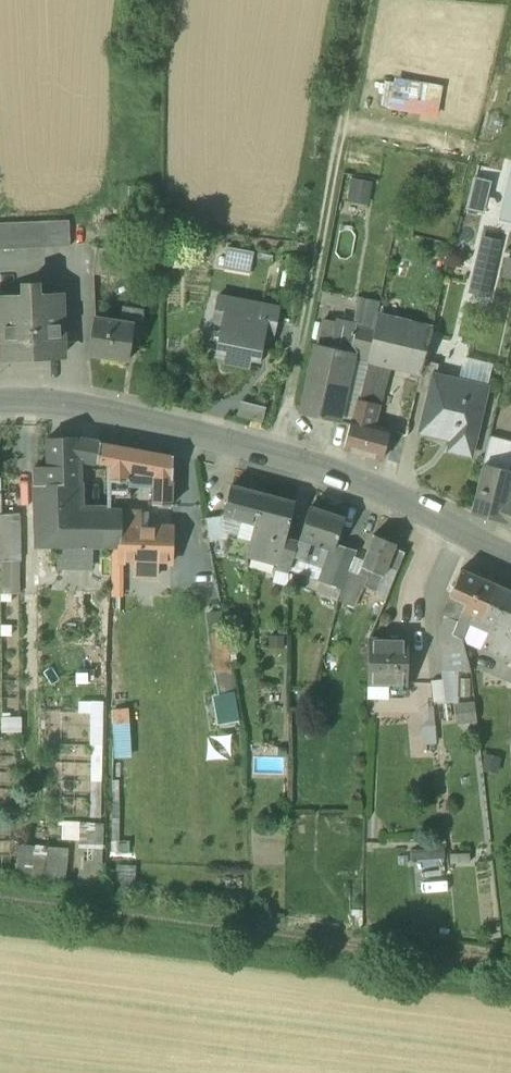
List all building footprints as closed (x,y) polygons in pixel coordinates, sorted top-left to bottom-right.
[(388,109),(433,116),(438,85),(393,79),(388,109)] [(371,182),(353,179),(350,194),(368,198),(371,182)] [(0,223),(0,249),(69,245),(68,219),(0,223)] [(500,240),(481,235),(467,290),(485,295),(500,240)] [(250,272),(255,252),(229,246),(224,266),(250,272)] [(133,251),(97,247),(94,273),(130,278),(133,251)] [(38,283),(24,284),(25,295),(2,297),(6,357),(63,354),(59,293),(39,295),(38,283)] [(280,307),(219,294),(216,309),(225,310),(217,349),(226,351),(224,361),(248,365),(250,356),(260,358),(268,319),(277,321),(280,307)] [(380,301),(358,297),(352,326),(357,327),(374,331),(377,316),(380,301)] [(143,323),(95,316),(89,354),(128,360),(131,343),(140,344),(143,323)] [(431,328),(377,316),(374,331),(369,358),(385,362),(421,371),(423,361),(426,351),(431,328)] [(352,326),(323,319),(318,344),(351,351),(357,327),(352,326)] [(374,331),(357,327),(351,351),(350,356),(370,360),(370,358),(369,358),(374,331)] [(318,344),(316,344),(301,413),(336,421),(350,356),(351,351),(318,344)] [(440,355),(426,351),(423,361),(437,365),(440,355)] [(370,360),(350,356),(336,421),(350,424),(356,400),(360,401),(370,360)] [(385,362),(370,358),(370,360),(360,401),(375,405),(385,362)] [(467,358),(461,380),(487,386),(492,364),(467,358)] [(437,365),(423,361),(421,371),(416,391),(427,393),(432,374),(435,374),(437,365)] [(435,374),(432,374),(427,393),(419,431),(451,439),(448,450),(470,455),(487,386),(461,380),(435,374)] [(390,429),(371,424),(375,405),(360,401),(356,400),(350,424),(344,448),(383,459),(390,429)] [(266,407),(242,401),(239,414),(263,419),(266,407)] [(78,438),(48,438),(48,465),(48,483),(78,482),(77,465),(78,465),(78,461),(78,438)] [(99,442),(78,438),(78,461),(97,462),(99,442)] [(174,456),(99,442),(97,462),(108,465),(109,482),(131,482),(130,472),(155,476),(153,505),(173,506),(174,456)] [(482,465),(510,472),(510,450),(488,444),(482,465)] [(48,483),(48,465),(34,465),(35,483),(48,483)] [(482,465),(471,511),(502,519),(501,522),(504,523),(510,494),(510,472),(482,465)] [(78,482),(48,483),(49,509),(49,526),(84,526),(84,509),(78,509),(78,482)] [(109,498),(132,498),(131,482),(109,482),(109,498)] [(48,483),(35,483),(35,510),(49,509),(48,483)] [(263,494),(231,486),(225,506),(223,516),(242,521),(255,524),(263,494)] [(294,503),(263,494),(255,524),(286,533),(294,503)] [(223,516),(225,506),(205,510),(210,538),(228,535),(223,516)] [(343,519),(309,507),(303,523),(299,537),(333,549),(338,534),(343,519)] [(49,509),(35,510),(35,546),(106,547),(106,536),(122,536),(122,512),(107,510),(84,509),(84,526),(49,526),(49,509)] [(24,512),(0,512),(0,558),(25,558),(24,512)] [(141,513),(122,512),(122,536),(121,546),(121,561),(137,562),(136,577),(157,578),(158,563),(172,563),(172,528),(141,527),(141,513)] [(255,524),(242,521),(237,538),(250,541),(255,524)] [(286,533),(255,524),(250,541),(247,553),(277,562),(278,563),(284,540),(286,533)] [(333,549),(327,562),(332,564),(331,569),(347,575),(348,572),(359,541),(338,534),(333,549)] [(396,544),(374,534),(362,565),(361,566),(383,575),(387,566),(393,549),(394,547),(396,544)] [(237,538),(228,535),(223,550),(246,556),(247,553),(250,541),(237,538)] [(122,536),(106,536),(106,547),(121,546),(122,536)] [(296,543),(284,540),(278,563),(277,562),(276,567),(287,570),(292,555),(296,543)] [(405,552),(394,547),(393,549),(387,566),(397,570),(405,552)] [(325,567),(292,555),(287,570),(339,589),(347,575),(331,569),(332,564),(327,562),(325,567)] [(362,565),(356,562),(353,569),(359,572),(361,566),(362,565)] [(383,575),(361,566),(359,572),(361,573),(360,575),(380,583),(383,575)] [(496,585),(461,570),(450,596),(467,603),(463,611),(474,615),(482,619),(496,585)] [(359,572),(357,576),(356,579),(355,583),(377,592),(380,583),(360,575),(361,573),(359,572)] [(355,583),(356,579),(347,575),(339,589),(351,594),(355,583)] [(496,585),(482,619),(482,620),(493,625),(509,632),(510,630),(510,628),(510,591),(496,585)] [(467,603),(450,596),(442,615),(445,616),(458,622),(463,611),(467,603)] [(227,631),(222,608),(208,611),(224,692),(238,689),(230,651),(227,631)] [(474,615),(463,611),(458,622),(452,635),(455,637),(463,640),(470,625),(474,615)] [(482,619),(474,615),(470,625),(484,630),(489,633),(493,625),(482,620),(482,619)] [(458,622),(445,616),(439,628),(439,641),(451,647),(455,637),(452,635),(458,622)] [(470,625),(463,640),(477,646),(481,636),(484,630),(470,625)] [(481,636),(504,646),(497,661),(508,665),(510,657),(510,630),(509,632),(493,625),(489,633),(484,630),(481,636)] [(227,631),(230,651),(242,649),(238,629),(227,631)] [(286,633),(270,633),(270,645),(286,645),(286,633)] [(475,651),(497,661),(504,646),(481,636),(477,646),(475,651)] [(455,637),(451,647),(467,654),(463,640),(455,637)] [(408,641),(368,640),(367,683),(384,684),(406,684),(408,641)] [(475,651),(477,646),(463,640),(467,654),(473,657),(475,651)] [(451,647),(439,641),(439,676),(471,676),(470,663),(467,654),(451,647)] [(446,702),(443,677),(431,679),(434,703),(446,702)] [(431,679),(419,680),(423,727),(435,726),(431,679)] [(384,684),(367,683),(366,699),(383,699),(384,684)] [(90,713),(90,814),(102,814),(103,699),(77,699),(77,713),(90,713)] [(457,703),(459,722),(476,720),(473,700),(457,703)] [(112,709),(114,756),(128,755),(126,708),(112,709)] [(502,757),(487,753),(483,769),(499,773),(502,757)] [(103,883),(104,820),(61,819),(61,840),(79,840),(78,883),(103,883)] [(67,879),(77,879),(78,842),(68,842),(67,879)] [(16,843),(14,878),(66,880),(67,845),(16,843)] [(412,847),(412,859),(444,857),(444,845),(412,847)]
